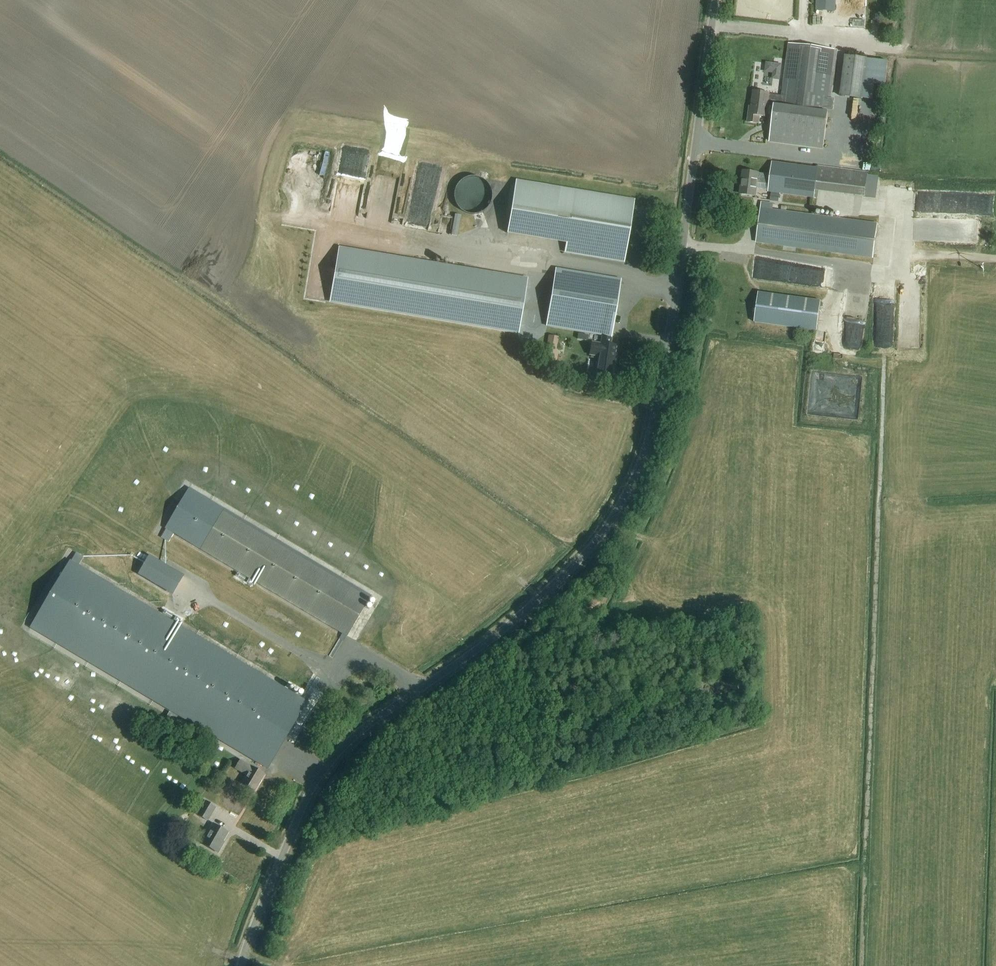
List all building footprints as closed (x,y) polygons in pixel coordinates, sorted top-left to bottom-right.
[(816,10),(835,11),(836,0),(816,0),(816,10)] [(826,113),(826,109),(833,110),(834,99),(828,98),(834,50),(789,44),(782,98),(769,96),(769,94),(754,92),(752,108),(750,107),(747,122),(759,124),(760,117),(766,117),(767,106),(775,107),(770,143),(824,150),(829,114),(826,113)] [(845,56),(839,97),(861,100),(867,59),(845,56)] [(774,64),(772,79),(780,80),(782,65),(774,64)] [(345,201),(362,204),(372,149),(349,145),(341,185),(344,185),(343,189),(346,190),(345,196),(342,195),(341,199),(338,198),(336,208),(343,209),(345,201)] [(327,151),(323,172),(327,173),(331,151),(327,151)] [(819,167),(819,169),(773,163),(771,177),(743,173),(740,196),(755,198),(757,184),(770,185),(769,193),(815,199),(816,191),(866,198),(869,174),(819,167)] [(423,164),(411,222),(431,226),(444,169),(423,164)] [(482,178),(477,176),(471,176),(465,177),(460,181),(456,186),(455,191),(454,197),(456,203),(460,208),(464,212),(470,213),(476,214),(482,212),(487,208),(490,204),(492,198),(492,192),(491,186),(487,181),(482,178)] [(635,200),(516,180),(507,235),(566,244),(565,254),(624,264),(635,200)] [(779,194),(771,193),(770,201),(778,202),(779,194)] [(983,211),(995,211),(995,197),(984,196),(983,211)] [(756,243),(837,254),(873,259),(877,225),(842,220),(761,209),(756,243)] [(340,249),(331,301),(518,332),(527,280),(340,249)] [(555,288),(549,325),(602,335),(601,344),(591,342),(589,356),(599,357),(597,364),(613,367),(617,347),(611,346),(622,281),(558,270),(555,288)] [(821,301),(758,292),(754,323),(817,331),(821,301)] [(862,349),(867,305),(849,303),(844,346),(862,349)] [(876,345),(895,345),(895,313),(877,313),(876,345)] [(902,347),(921,347),(921,325),(902,325),(902,347)] [(818,336),(815,350),(824,352),(827,338),(818,336)] [(347,638),(370,599),(187,491),(163,530),(347,638)] [(172,595),(183,576),(148,556),(137,574),(172,595)] [(29,627),(267,768),(307,701),(70,560),(29,627)] [(174,721),(177,716),(169,711),(167,716),(174,721)] [(266,775),(240,759),(234,769),(246,775),(241,783),(256,792),(266,775)] [(216,806),(204,800),(196,814),(208,821),(216,806)] [(223,842),(228,832),(212,823),(201,843),(218,853),(224,843),(223,842)]
